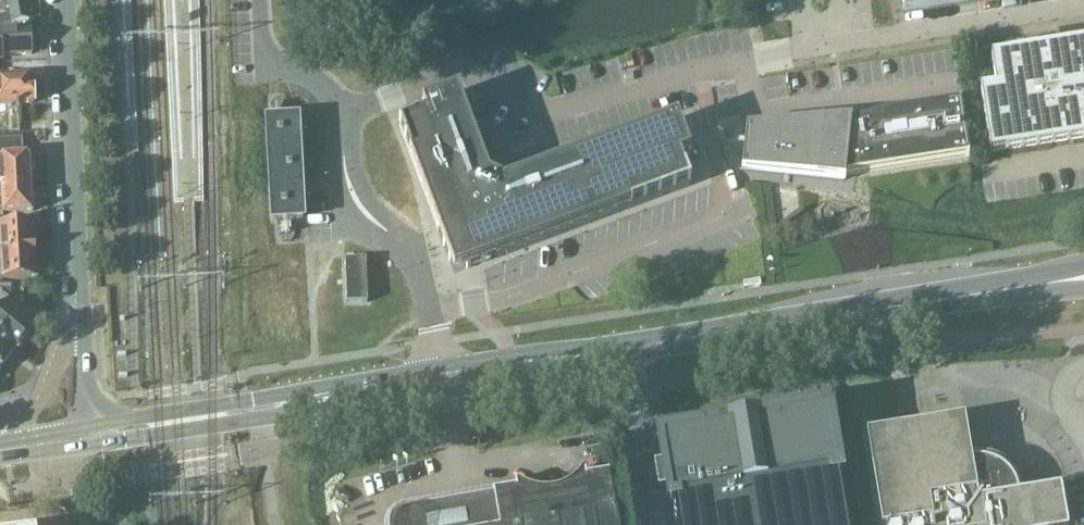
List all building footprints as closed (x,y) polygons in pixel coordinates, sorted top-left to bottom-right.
[(13,26),(30,22),(25,0),(8,0),(13,26)] [(903,11),(971,0),(902,0),(903,11)] [(3,63),(3,57),(32,55),(30,29),(0,31),(0,63),(3,63)] [(1006,150),(1083,138),(1083,41),(990,55),(995,86),(980,89),(990,153),(1006,150)] [(34,104),(33,86),(30,86),(30,77),(0,78),(0,106),(34,104)] [(438,232),(442,243),(444,247),(448,258),(449,261),(454,274),(466,269),(470,268),(481,264),(485,262),(496,258),(690,185),(680,158),(691,154),(687,145),(677,118),(504,183),(489,177),(457,91),(422,105),(426,116),(398,126),(438,232)] [(824,129),(823,136),(746,127),(741,170),(844,181),(844,176),(969,157),(960,102),(885,114),(846,126),(844,138),(834,137),(834,130),(824,129)] [(298,119),(267,121),(266,121),(271,221),(303,219),(298,119)] [(31,185),(31,173),(35,170),(34,162),(30,159),(30,157),(21,158),(20,139),(0,140),(0,186),(31,185)] [(31,185),(0,186),(0,199),(1,199),(2,214),(33,213),(33,209),(36,206),(36,198),(32,196),(31,185)] [(36,251),(35,240),(39,237),(39,229),(34,226),(34,224),(0,225),(0,253),(36,251)] [(36,251),(0,253),(0,265),(1,265),(2,281),(37,279),(36,251)] [(345,304),(366,303),(365,260),(344,260),(345,304)] [(16,349),(17,350),(35,330),(6,305),(10,300),(9,300),(13,296),(13,286),(0,286),(0,336),(16,349)] [(16,349),(0,336),(0,369),(16,349)] [(880,524),(1066,524),(1060,489),(1018,496),(1015,487),(1008,475),(1006,464),(1006,463),(995,465),(994,465),(971,463),(964,420),(865,437),(880,524)] [(676,513),(678,524),(844,524),(837,486),(840,485),(829,421),(663,449),(674,513),(676,513)] [(609,466),(493,487),(494,494),(403,511),(396,513),(391,518),(388,524),(619,524),(609,466)]
